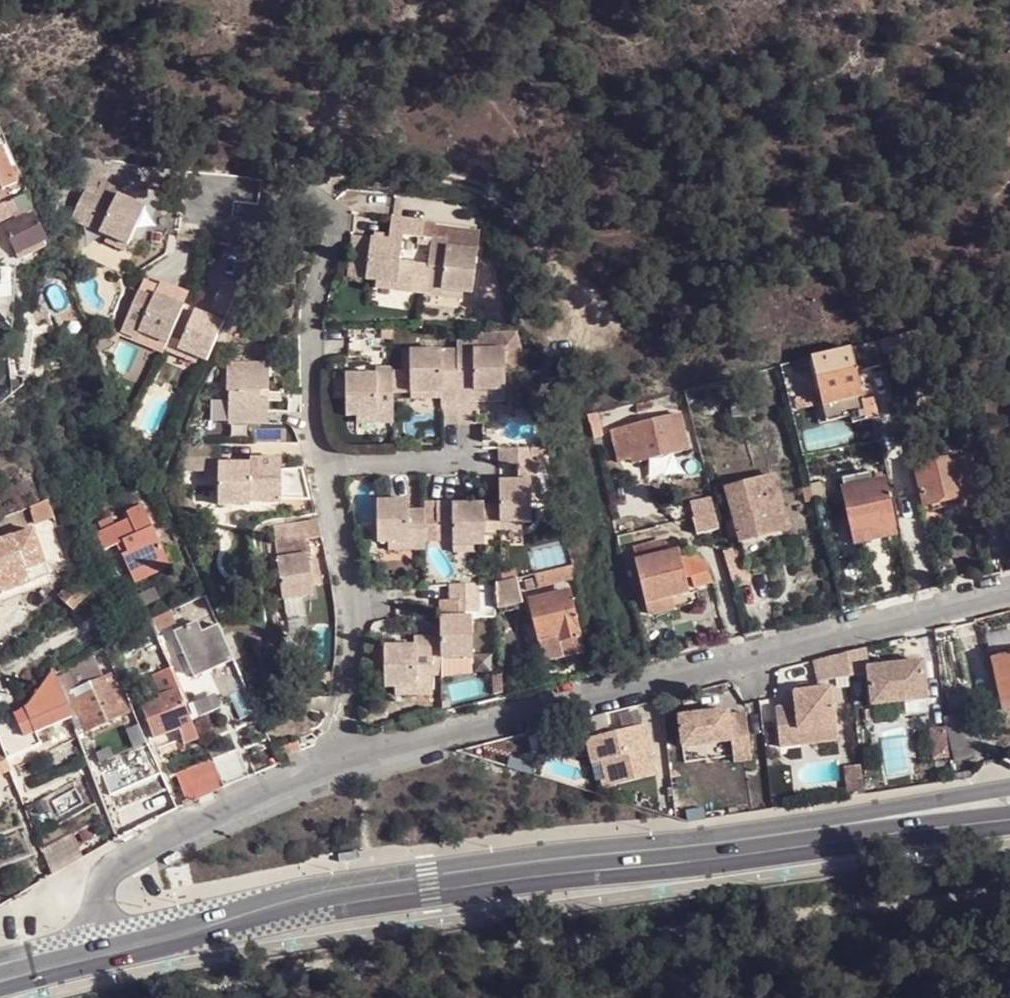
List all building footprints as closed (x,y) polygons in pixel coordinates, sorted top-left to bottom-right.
[(17,177),(22,175),(10,148),(4,150),(17,177)] [(18,181),(17,177),(4,150),(0,153),(0,178),(4,188),(18,181)] [(91,198),(81,193),(69,221),(107,236),(127,246),(142,210),(112,196),(115,190),(105,186),(96,190),(91,198)] [(18,210),(34,203),(30,192),(14,200),(18,210)] [(14,200),(0,205),(6,217),(18,210),(14,200)] [(37,213),(7,226),(19,252),(23,251),(46,240),(49,238),(37,213)] [(398,265),(402,237),(419,236),(419,220),(420,218),(392,215),(390,239),(371,237),(370,243),(367,284),(377,284),(396,286),(394,295),(412,296),(415,266),(398,265)] [(431,220),(419,220),(419,236),(432,239),(431,220)] [(481,222),(431,220),(432,239),(449,240),(447,250),(478,251),(481,222)] [(102,245),(122,254),(127,246),(107,236),(102,245)] [(447,250),(449,240),(432,239),(428,267),(424,297),(444,298),(444,289),(464,291),(473,292),(478,251),(447,250)] [(367,284),(370,243),(354,241),(349,282),(367,284)] [(412,296),(424,297),(428,267),(415,266),(412,296)] [(210,310),(228,319),(243,286),(223,280),(210,310)] [(143,291),(136,288),(115,334),(138,344),(142,335),(169,347),(172,340),(186,307),(159,297),(161,290),(145,284),(143,291)] [(396,286),(377,284),(375,292),(394,295),(396,286)] [(159,297),(186,307),(191,298),(163,285),(161,290),(159,297)] [(444,298),(462,303),(464,291),(444,289),(444,298)] [(172,340),(169,347),(167,355),(165,358),(177,362),(180,353),(198,362),(210,366),(225,328),(194,314),(182,345),(172,340)] [(138,344),(167,355),(169,347),(142,335),(138,344)] [(884,339),(886,351),(905,347),(900,335),(884,339)] [(474,359),(456,359),(456,367),(457,425),(477,423),(477,402),(512,401),(513,348),(473,350),(474,359)] [(441,425),(457,425),(456,367),(441,367),(442,349),(400,351),(399,370),(410,370),(410,390),(417,389),(442,390),(441,401),(441,425)] [(180,353),(177,362),(195,370),(198,362),(180,353)] [(876,398),(869,399),(861,366),(820,378),(825,394),(830,419),(844,417),(853,415),(855,423),(882,416),(876,398)] [(273,426),(273,367),(248,368),(249,378),(229,378),(229,396),(236,396),(236,427),(273,426)] [(393,423),(391,368),(374,368),(375,376),(345,376),(345,416),(357,415),(375,414),(375,424),(393,423)] [(442,390),(417,389),(418,402),(441,401),(442,390)] [(635,454),(636,461),(690,447),(679,411),(627,425),(629,434),(615,435),(621,456),(635,454)] [(357,415),(355,425),(375,424),(375,414),(357,415)] [(844,417),(845,424),(855,423),(853,415),(844,417)] [(531,471),(530,450),(500,448),(500,469),(520,468),(520,484),(501,484),(500,492),(500,505),(500,528),(521,528),(533,530),(533,508),(532,487),(539,488),(539,472),(531,471)] [(967,495),(957,455),(921,463),(927,505),(967,495)] [(185,462),(180,477),(219,476),(219,467),(220,460),(185,462)] [(282,472),(282,460),(249,460),(250,467),(219,467),(219,476),(219,510),(252,509),(252,503),(282,503),(282,496),(310,497),(303,470),(282,472)] [(728,482),(747,539),(773,531),(788,526),(769,470),(728,482)] [(844,478),(847,488),(865,484),(864,472),(844,478)] [(824,481),(811,481),(813,485),(815,497),(815,500),(828,497),(824,481)] [(842,488),(853,532),(872,530),(895,525),(888,481),(865,484),(847,488),(842,488)] [(542,510),(542,489),(539,488),(532,487),(533,508),(542,510)] [(698,533),(719,528),(711,496),(693,499),(695,516),(697,516),(698,533)] [(34,526),(55,517),(48,498),(27,507),(34,526)] [(457,500),(437,501),(438,541),(456,540),(456,545),(476,544),(487,544),(487,530),(487,505),(457,505),(457,500)] [(428,551),(427,512),(412,512),(412,501),(379,504),(382,544),(391,542),(412,542),(414,551),(428,551)] [(133,574),(169,559),(147,505),(130,511),(132,518),(100,532),(107,549),(121,544),(127,541),(131,552),(125,554),(133,574)] [(500,530),(500,528),(500,505),(487,505),(487,530),(500,530)] [(277,600),(285,599),(312,595),(322,595),(321,584),(328,583),(325,560),(317,561),(314,538),(333,535),(330,520),(278,528),(279,542),(271,543),(277,600)] [(898,533),(895,525),(872,530),(873,539),(898,533)] [(50,574),(32,528),(0,541),(0,592),(1,593),(50,574)] [(521,528),(500,528),(500,530),(501,538),(521,539),(521,528)] [(873,539),(872,530),(853,532),(856,543),(873,539)] [(635,546),(638,558),(673,550),(671,538),(635,546)] [(127,541),(121,544),(125,554),(131,552),(127,541)] [(391,542),(390,553),(414,551),(412,542),(391,542)] [(476,544),(456,545),(454,554),(475,555),(476,544)] [(743,546),(724,550),(731,580),(750,575),(743,546)] [(638,558),(649,602),(691,592),(687,573),(683,556),(681,548),(673,550),(638,558)] [(683,556),(687,573),(694,571),(698,585),(711,582),(707,561),(698,552),(683,556)] [(169,559),(133,574),(138,585),(174,568),(169,559)] [(576,581),(574,564),(535,575),(536,579),(537,588),(576,581)] [(498,605),(498,610),(525,604),(519,579),(502,583),(496,585),(498,605)] [(526,591),(537,588),(536,579),(525,580),(526,591)] [(486,623),(486,604),(498,605),(496,585),(497,580),(455,580),(453,615),(442,617),(443,641),(443,660),(467,662),(480,661),(476,623),(486,623)] [(571,591),(532,600),(541,638),(544,640),(561,635),(563,641),(582,637),(571,591)] [(312,595),(285,599),(287,608),(313,605),(312,595)] [(195,611),(208,605),(205,597),(191,603),(195,611)] [(177,625),(172,611),(164,616),(150,622),(156,634),(177,625)] [(233,663),(218,628),(214,616),(198,623),(175,632),(194,680),(233,663)] [(162,656),(163,655),(149,623),(143,626),(157,658),(162,656)] [(581,644),(582,637),(563,641),(561,635),(544,640),(548,651),(581,644)] [(544,640),(541,638),(545,655),(584,646),(582,637),(581,644),(548,651),(544,640)] [(435,671),(434,643),(418,641),(418,651),(390,650),(390,658),(377,657),(377,670),(391,669),(391,689),(401,686),(420,687),(421,697),(438,696),(435,671)] [(434,643),(435,671),(445,670),(443,660),(443,641),(434,643)] [(101,658),(109,653),(106,646),(98,651),(101,658)] [(95,662),(101,658),(98,651),(91,655),(95,662)] [(105,668),(113,664),(109,653),(101,658),(105,668)] [(76,677),(97,668),(95,662),(91,655),(91,654),(70,666),(76,677)] [(827,678),(852,673),(849,654),(822,660),(827,678)] [(923,655),(870,664),(875,701),(927,694),(923,655)] [(1006,711),(1009,710),(1009,656),(996,658),(1006,711)] [(467,662),(443,660),(445,670),(468,670),(467,662)] [(959,674),(973,671),(970,663),(958,666),(959,674)] [(168,695),(178,691),(168,669),(160,673),(168,695)] [(29,723),(68,707),(57,677),(55,671),(46,682),(26,706),(24,710),(29,723)] [(76,730),(84,727),(69,695),(77,691),(69,672),(57,677),(68,707),(72,717),(76,730)] [(85,731),(126,712),(111,676),(77,691),(69,695),(84,727),(85,731)] [(832,684),(795,689),(797,703),(775,707),(783,748),(802,744),(801,737),(840,731),(832,684)] [(401,686),(401,697),(421,697),(420,687),(401,686)] [(159,700),(165,715),(147,724),(155,741),(182,728),(192,723),(178,691),(168,695),(159,700)] [(35,732),(72,717),(68,707),(29,723),(33,732),(35,732)] [(729,708),(680,715),(687,746),(734,740),(739,761),(755,759),(745,712),(729,715),(729,708)] [(22,727),(17,716),(0,722),(0,735),(22,727)] [(575,742),(585,739),(591,764),(600,762),(614,758),(622,785),(655,776),(640,723),(607,732),(601,716),(570,723),(575,742)] [(191,743),(199,739),(192,723),(182,728),(186,738),(188,743),(191,743)] [(17,753),(18,757),(22,758),(28,755),(30,752),(29,749),(40,744),(35,732),(33,732),(26,735),(22,727),(0,735),(0,748),(5,759),(17,753)] [(139,758),(152,752),(147,740),(134,747),(139,758)] [(9,770),(5,759),(0,748),(0,774),(9,770)] [(214,770),(222,788),(249,775),(241,758),(214,770)] [(614,758),(600,762),(607,789),(622,785),(614,758)] [(201,774),(214,769),(210,760),(197,766),(201,774)] [(209,793),(222,788),(214,770),(214,769),(201,774),(209,793)] [(71,833),(41,849),(50,875),(81,858),(71,833)]
